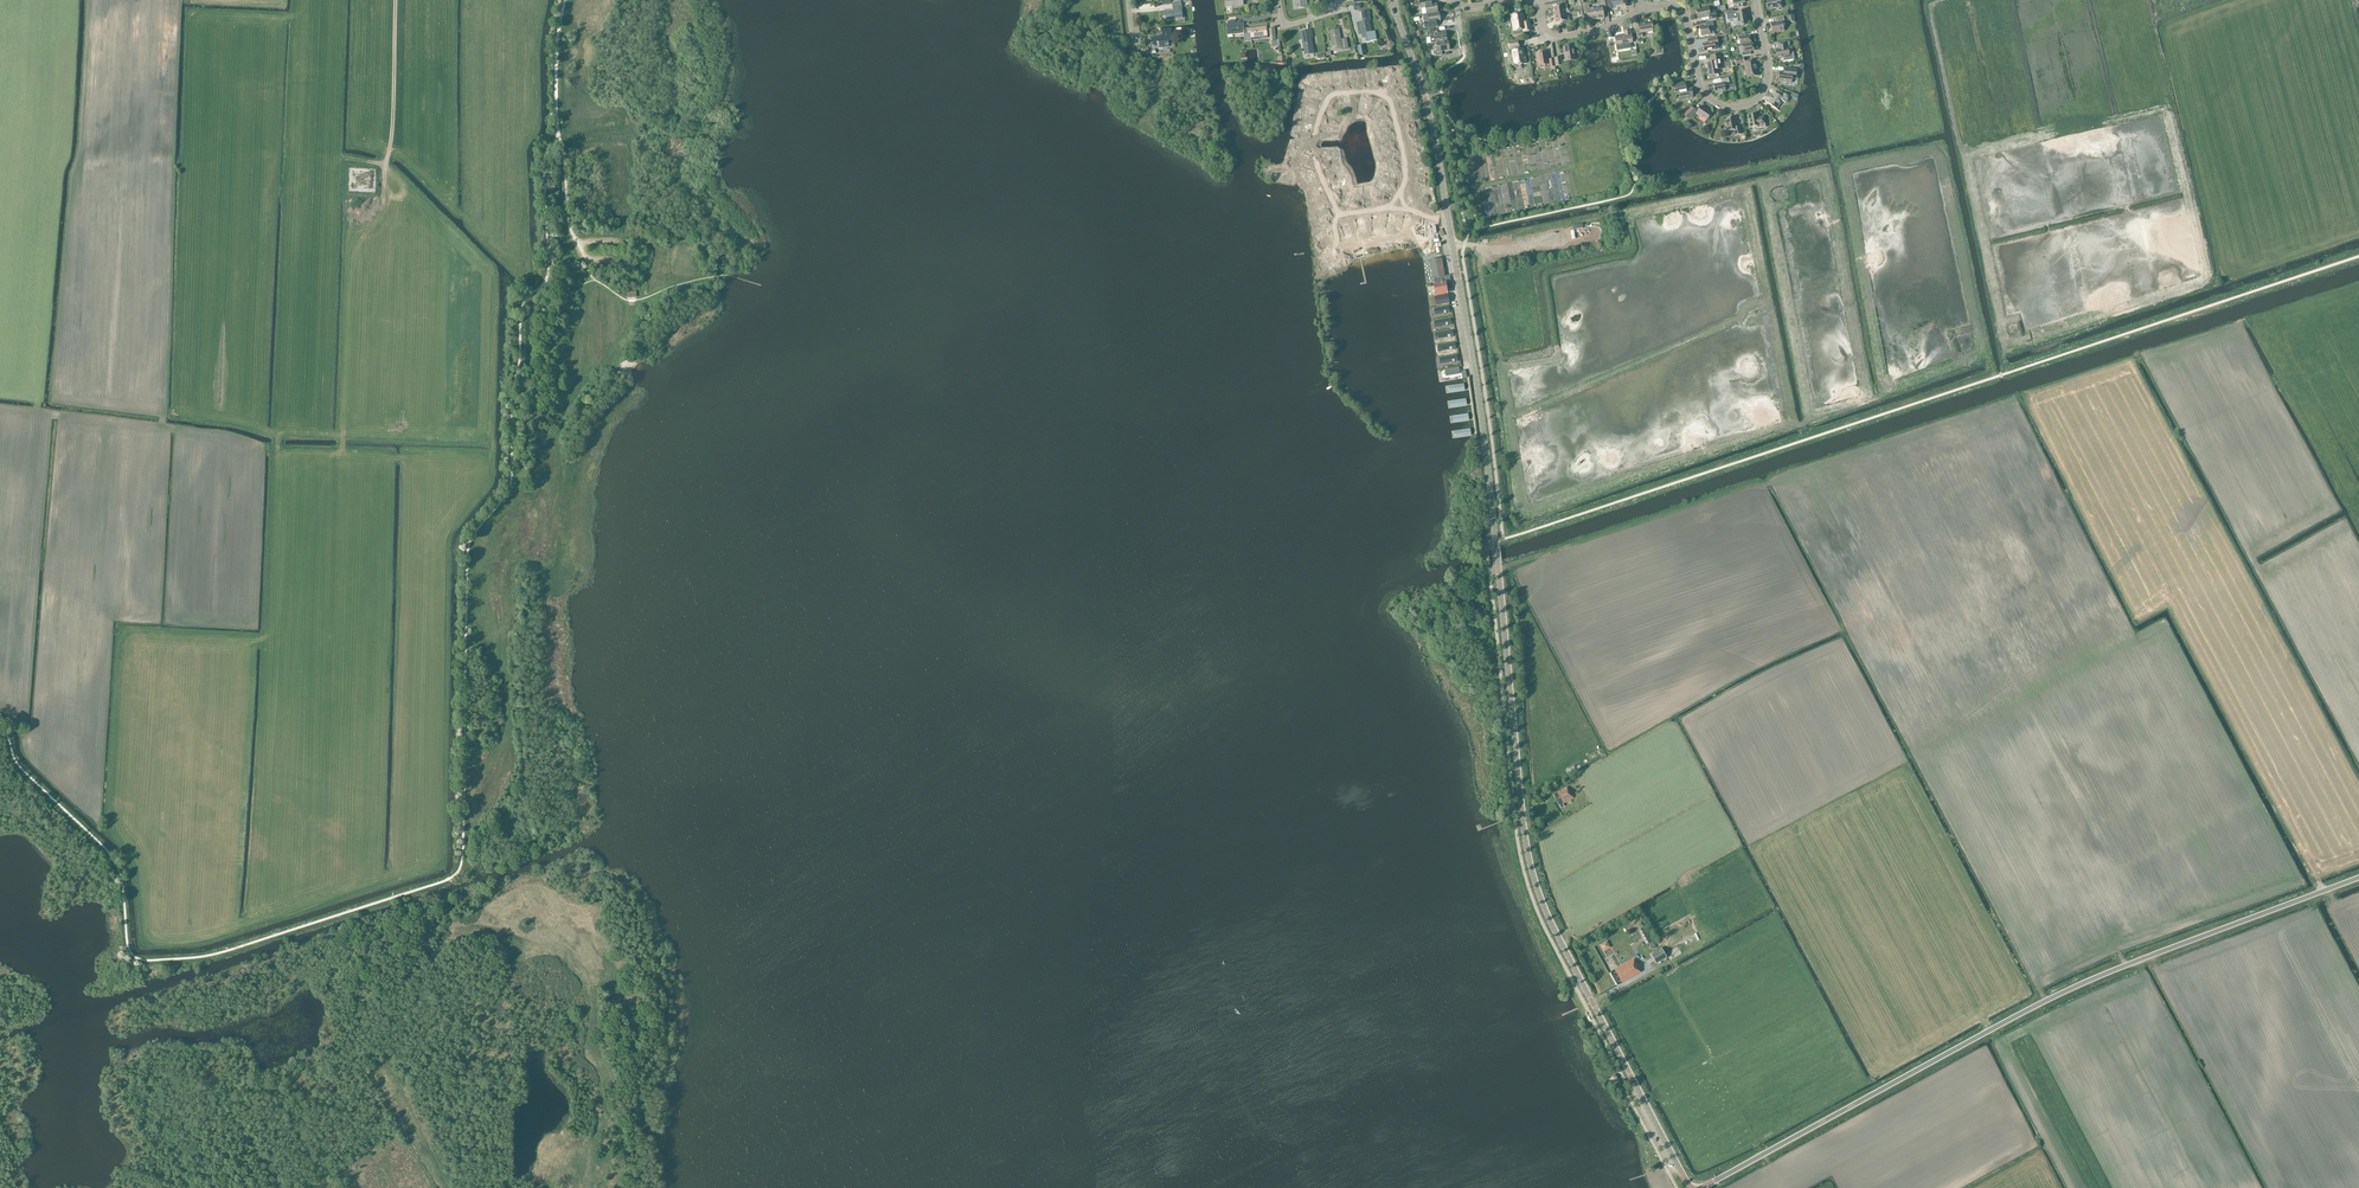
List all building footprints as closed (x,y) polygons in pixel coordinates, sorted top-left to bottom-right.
[(1295,9),(1305,8),(1304,3),(1307,3),(1306,0),(1294,0),(1295,9)] [(1420,1),(1420,2),(1420,7),(1421,8),(1426,7),(1427,14),(1428,14),(1438,13),(1438,12),(1437,3),(1432,4),(1431,0),(1425,0),(1420,1)] [(1595,9),(1590,9),(1589,3),(1584,4),(1584,0),(1581,0),(1581,4),(1582,4),(1584,14),(1588,14),(1589,20),(1596,19),(1595,9)] [(1595,9),(1596,19),(1604,18),(1603,11),(1606,10),(1605,0),(1599,1),(1600,8),(1595,9)] [(1619,0),(1608,0),(1609,3),(1612,3),(1613,9),(1621,8),(1619,0)] [(1768,10),(1781,8),(1780,0),(1767,0),(1768,10)] [(1178,8),(1178,10),(1162,11),(1163,17),(1166,17),(1167,20),(1179,19),(1178,16),(1182,16),(1182,10),(1181,7),(1182,7),(1181,2),(1173,3),(1173,8),(1178,8)] [(1554,8),(1555,15),(1565,13),(1564,9),(1567,8),(1566,2),(1559,3),(1560,7),(1554,8)] [(1709,20),(1717,19),(1715,12),(1710,13),(1709,8),(1696,11),(1698,18),(1709,16),(1709,20)] [(1369,11),(1362,13),(1363,22),(1360,22),(1364,42),(1376,40),(1374,31),(1371,32),(1369,21),(1370,20),(1369,11)] [(1738,26),(1749,24),(1746,11),(1736,13),(1738,26)] [(1428,14),(1423,15),(1425,28),(1433,26),(1433,23),(1441,21),(1439,13),(1438,13),(1428,14)] [(1566,17),(1565,13),(1555,15),(1556,22),(1562,21),(1563,25),(1570,23),(1569,17),(1566,17)] [(1525,20),(1524,14),(1511,16),(1513,31),(1523,30),(1523,32),(1531,31),(1530,21),(1524,22),(1524,20),(1525,20)] [(1782,22),(1784,22),(1784,17),(1775,19),(1776,23),(1771,24),(1772,33),(1784,31),(1782,22)] [(1245,41),(1251,40),(1250,32),(1249,32),(1249,33),(1247,33),(1247,29),(1244,29),(1243,23),(1236,24),(1236,21),(1228,22),(1228,26),(1227,27),(1227,32),(1228,35),(1244,33),(1245,41)] [(1652,22),(1638,24),(1639,29),(1636,30),(1637,38),(1643,37),(1642,33),(1653,31),(1652,22)] [(1709,26),(1714,25),(1713,22),(1706,23),(1707,27),(1700,28),(1701,36),(1708,35),(1708,36),(1714,35),(1712,29),(1709,29),(1709,26)] [(1250,32),(1251,40),(1259,39),(1260,38),(1260,37),(1267,36),(1266,27),(1247,29),(1247,33),(1249,33),(1249,32),(1250,32)] [(1173,41),(1171,28),(1162,29),(1162,36),(1151,37),(1152,48),(1148,48),(1149,54),(1156,54),(1156,49),(1163,48),(1169,47),(1169,41),(1173,41)] [(1330,41),(1331,41),(1332,47),(1338,46),(1339,49),(1343,49),(1348,48),(1346,39),(1341,40),(1339,29),(1330,31),(1330,34),(1329,35),(1330,41)] [(1299,32),(1301,40),(1302,40),(1305,55),(1314,53),(1311,38),(1313,37),(1311,30),(1299,32)] [(1437,43),(1447,41),(1446,32),(1438,33),(1437,30),(1429,31),(1431,43),(1437,42),(1437,43)] [(1627,44),(1632,43),(1630,31),(1624,32),(1624,35),(1615,37),(1617,45),(1619,45),(1623,49),(1627,44)] [(1740,45),(1746,44),(1751,43),(1750,36),(1746,37),(1746,33),(1737,35),(1738,39),(1739,38),(1740,45)] [(1714,45),(1718,44),(1717,38),(1710,39),(1710,43),(1703,44),(1704,52),(1715,50),(1714,45)] [(1449,41),(1437,43),(1438,51),(1433,52),(1434,56),(1442,55),(1442,51),(1450,50),(1449,41)] [(1517,65),(1526,63),(1525,56),(1524,56),(1523,49),(1519,50),(1519,48),(1518,41),(1509,43),(1510,50),(1512,49),(1515,63),(1517,65)] [(1787,46),(1790,46),(1789,41),(1778,43),(1779,48),(1780,47),(1780,49),(1776,50),(1777,59),(1789,56),(1788,48),(1787,48),(1787,46)] [(1750,51),(1754,51),(1753,44),(1747,45),(1742,46),(1743,52),(1742,53),(1742,56),(1751,55),(1750,51)] [(1576,60),(1574,45),(1563,47),(1566,62),(1576,60)] [(1548,64),(1546,52),(1536,54),(1537,59),(1539,59),(1540,65),(1548,64)] [(1718,70),(1723,69),(1720,55),(1711,56),(1712,63),(1707,63),(1708,71),(1707,71),(1708,76),(1719,74),(1718,70)] [(1748,78),(1757,76),(1754,61),(1745,63),(1748,76),(1748,78)] [(1796,74),(1797,69),(1788,68),(1788,73),(1780,72),(1778,82),(1791,83),(1792,79),(1797,79),(1797,74),(1796,74)] [(1310,78),(1308,84),(1320,89),(1322,84),(1310,78)] [(1725,86),(1730,85),(1728,78),(1721,80),(1722,83),(1714,85),(1715,93),(1726,91),(1725,86)] [(1692,88),(1686,89),(1685,83),(1674,85),(1676,95),(1679,94),(1680,100),(1694,98),(1692,88)] [(1303,90),(1302,96),(1317,100),(1318,94),(1303,90)] [(1786,103),(1790,98),(1783,93),(1781,97),(1774,92),(1767,103),(1776,109),(1782,101),(1786,103)] [(1361,95),(1358,110),(1363,111),(1366,96),(1361,95)] [(1349,96),(1343,97),(1345,112),(1351,111),(1349,96)] [(1377,101),(1370,114),(1375,117),(1383,104),(1377,101)] [(1706,121),(1712,113),(1702,106),(1696,114),(1706,121)] [(1299,107),(1298,113),(1313,115),(1314,109),(1299,107)] [(1696,112),(1692,107),(1683,115),(1687,120),(1696,112)] [(1329,108),(1325,113),(1338,122),(1341,118),(1329,108)] [(1757,129),(1765,127),(1764,118),(1757,119),(1756,114),(1749,116),(1751,127),(1757,126),(1757,129)] [(1735,135),(1742,134),(1740,126),(1737,127),(1735,118),(1725,120),(1727,131),(1734,130),(1735,135)] [(1388,120),(1373,125),(1375,131),(1389,126),(1388,120)] [(1311,125),(1294,127),(1295,133),(1312,130),(1311,125)] [(1322,125),(1321,130),(1336,133),(1337,127),(1322,125)] [(1391,135),(1376,140),(1378,145),(1393,140),(1391,135)] [(1291,150),(1290,156),(1305,159),(1307,153),(1291,150)] [(1335,151),(1320,157),(1322,162),(1337,157),(1335,151)] [(1395,152),(1380,156),(1381,162),(1396,158),(1395,152)] [(1338,165),(1324,171),(1326,177),(1341,170),(1338,165)] [(1295,166),(1285,180),(1290,183),(1300,170),(1295,166)] [(1384,169),(1383,175),(1398,179),(1399,173),(1384,169)] [(1311,173),(1300,185),(1304,189),(1316,177),(1311,173)] [(1344,178),(1331,185),(1334,191),(1347,183),(1344,178)] [(1380,182),(1377,187),(1391,195),(1393,190),(1380,182)] [(1321,187),(1306,195),(1309,200),(1324,192),(1321,187)] [(1349,191),(1341,205),(1346,208),(1354,194),(1349,191)] [(1326,199),(1312,208),(1314,213),(1329,204),(1326,199)] [(1328,213),(1314,221),(1317,226),(1331,218),(1328,213)] [(1378,216),(1373,217),(1375,233),(1381,232),(1378,216)] [(1405,216),(1402,233),(1408,233),(1411,217),(1405,216)] [(1362,219),(1357,220),(1361,236),(1367,235),(1362,219)] [(1347,224),(1342,226),(1348,241),(1353,239),(1347,224)] [(1328,228),(1314,236),(1317,241),(1331,233),(1328,228)] [(1450,282),(1449,276),(1445,276),(1442,259),(1430,261),(1433,278),(1434,278),(1435,284),(1434,284),(1436,296),(1438,305),(1449,303),(1448,295),(1445,296),(1445,294),(1448,293),(1446,283),(1450,282)] [(1449,307),(1436,309),(1437,315),(1450,312),(1449,307)] [(1451,319),(1436,321),(1437,327),(1452,324),(1451,319)] [(1453,331),(1437,333),(1437,339),(1454,337),(1453,331)] [(1455,343),(1440,345),(1440,351),(1456,349),(1455,343)] [(1457,355),(1441,358),(1442,364),(1458,361),(1457,355)] [(1459,368),(1446,370),(1447,376),(1460,374),(1459,368)] [(1554,795),(1561,808),(1564,807),(1563,804),(1573,799),(1567,788),(1554,795)] [(1639,930),(1646,944),(1653,941),(1645,927),(1639,930)] [(1604,951),(1610,947),(1607,941),(1601,945),(1604,951)] [(1657,964),(1667,958),(1661,948),(1651,954),(1657,964)] [(1635,959),(1611,972),(1618,986),(1641,973),(1639,969),(1641,968),(1639,963),(1637,964),(1635,959)]
